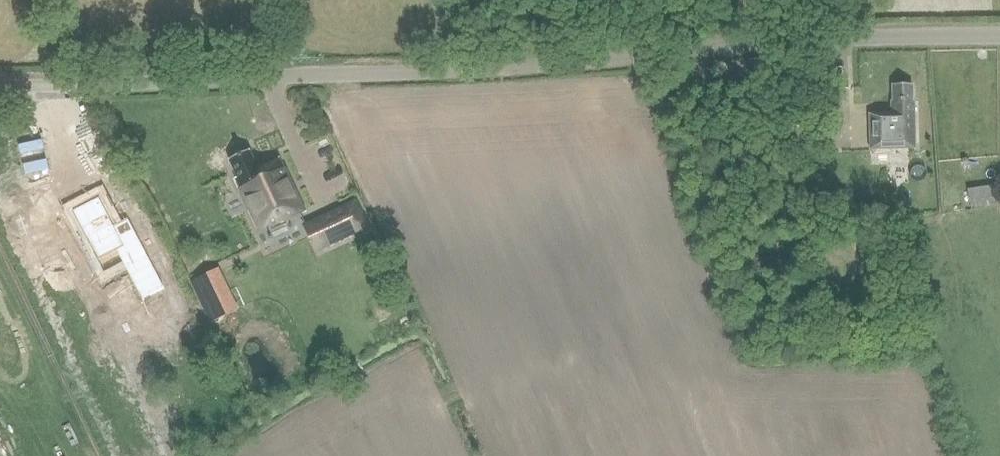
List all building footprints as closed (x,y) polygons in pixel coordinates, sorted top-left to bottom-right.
[(915,148),(915,143),(914,100),(912,100),(912,85),(893,85),(893,101),(891,101),(891,112),(887,112),(887,115),(883,115),(883,112),(869,113),(870,149),(893,149),(915,148)] [(827,115),(826,185),(852,185),(852,116),(827,115)] [(303,210),(279,158),(258,168),(249,150),(229,159),(237,177),(235,178),(259,229),(275,221),(276,223),(303,210)] [(996,185),(967,190),(969,204),(999,199),(996,185)] [(100,197),(73,209),(95,257),(121,245),(146,299),(162,292),(131,227),(117,234),(100,197)] [(305,225),(317,251),(368,227),(356,201),(305,225)] [(882,225),(881,205),(845,206),(846,226),(882,225)]
